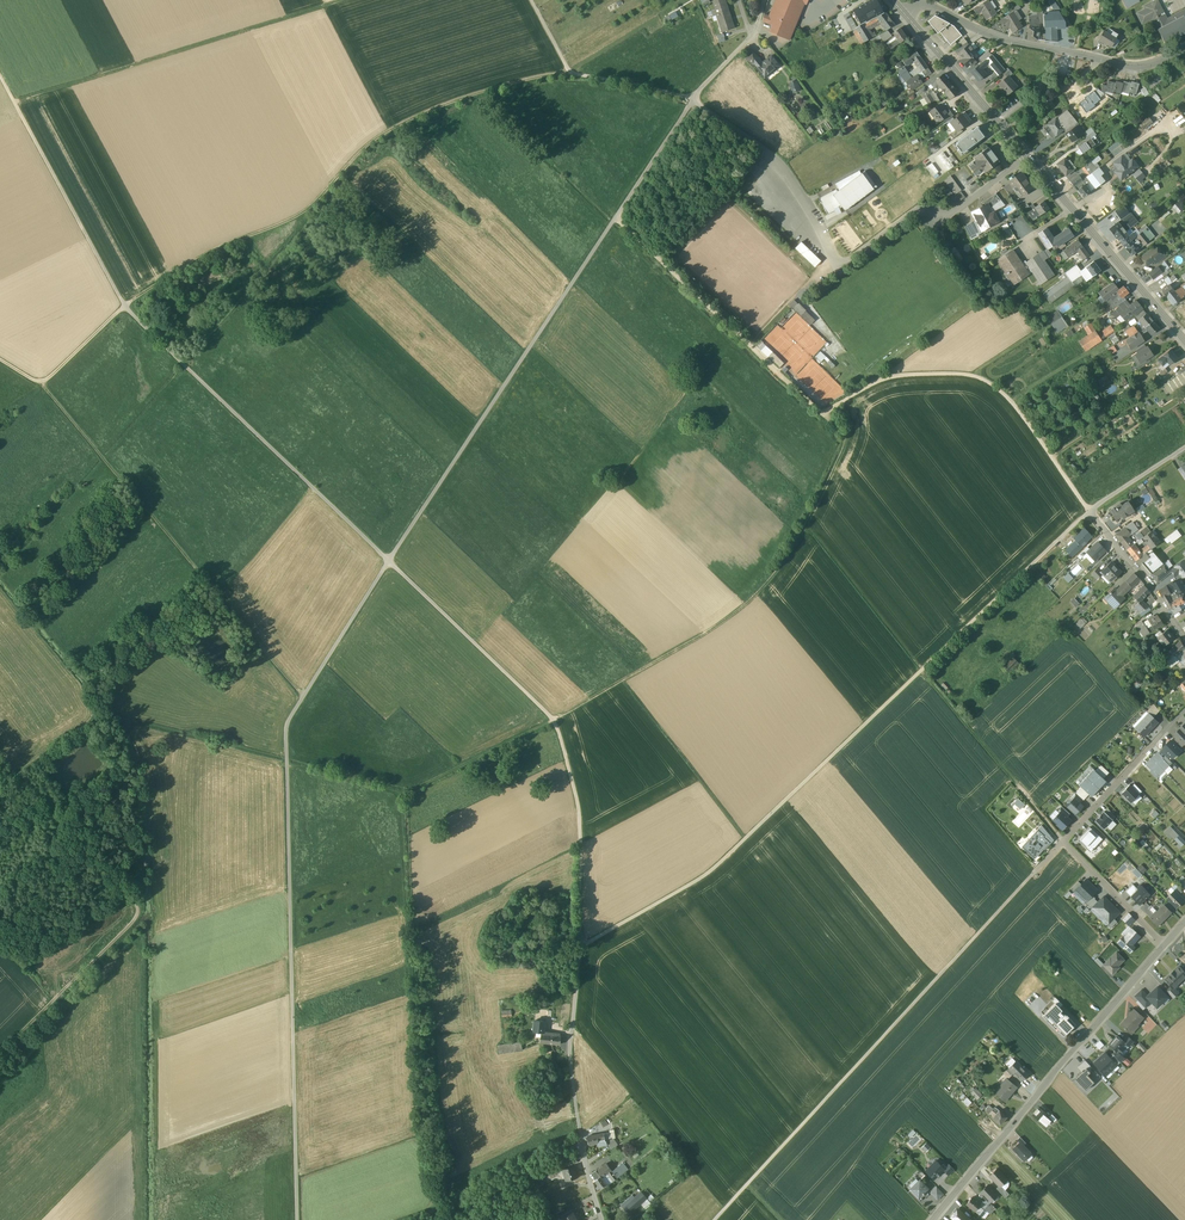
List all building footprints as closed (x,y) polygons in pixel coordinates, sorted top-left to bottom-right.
[(607,7),(610,12),(624,4),(622,0),(620,0),(607,7)] [(713,2),(715,9),(713,10),(715,16),(717,15),(722,32),(720,33),(734,29),(725,0),(718,0),(713,2)] [(774,5),(771,11),(769,16),(768,16),(768,15),(768,16),(764,14),(765,14),(765,13),(764,14),(762,20),(762,21),(767,23),(772,25),(770,32),(770,31),(769,32),(770,32),(772,33),(773,33),(776,35),(777,35),(780,36),(781,37),(781,36),(785,38),(789,40),(789,39),(792,34),(792,33),(794,28),(794,27),(797,22),(797,21),(799,16),(799,15),(801,10),(802,10),(802,9),(804,4),(804,3),(805,0),(776,0),(774,5)] [(852,10),(861,25),(863,24),(866,24),(876,18),(884,13),(882,9),(878,1),(877,1),(876,0),(871,0),(852,10)] [(1052,0),(1048,0),(1056,14),(1060,14),(1052,0)] [(1127,9),(1140,2),(1139,0),(1122,0),(1127,9)] [(1153,1),(1153,0),(1142,6),(1144,9),(1135,13),(1142,25),(1150,20),(1156,32),(1158,30),(1165,44),(1166,44),(1184,34),(1184,8),(1167,18),(1158,0),(1155,0),(1153,1)] [(987,1),(973,9),(976,14),(981,11),(986,19),(995,13),(987,1)] [(1016,11),(1016,10),(1013,12),(1012,12),(1018,20),(1021,18),(1016,11)] [(1012,12),(1004,18),(1000,21),(1003,26),(1002,26),(1004,29),(1009,26),(1013,32),(1021,27),(1018,20),(1012,12)] [(1069,21),(1064,12),(1060,15),(1065,23),(1069,21)] [(884,13),(876,18),(879,21),(882,26),(891,21),(885,13),(884,13)] [(1056,14),(1044,15),(1044,14),(1043,14),(1043,15),(1044,23),(1044,27),(1045,27),(1056,26),(1056,29),(1065,28),(1065,23),(1060,15),(1060,14),(1056,14)] [(1043,15),(1028,16),(1029,28),(1038,29),(1038,23),(1044,23),(1043,15)] [(949,24),(935,16),(928,21),(938,33),(940,32),(949,24)] [(876,18),(866,24),(863,24),(867,30),(875,25),(874,24),(879,21),(876,18)] [(891,21),(882,26),(885,30),(894,25),(891,21)] [(867,30),(863,24),(861,25),(856,28),(856,29),(863,39),(865,42),(871,38),(870,36),(867,30)] [(949,24),(940,32),(943,36),(942,38),(945,42),(947,40),(950,45),(962,35),(953,26),(949,24)] [(1056,26),(1045,27),(1045,41),(1057,42),(1056,29),(1056,26)] [(1029,28),(1028,28),(1027,39),(1037,40),(1038,36),(1039,37),(1039,36),(1038,33),(1038,29),(1029,28)] [(863,39),(856,29),(853,31),(859,41),(863,39)] [(907,38),(900,29),(893,34),(897,39),(900,43),(907,38)] [(888,30),(879,35),(881,38),(882,40),(890,34),(888,30)] [(1109,35),(1103,31),(1100,35),(1101,36),(1099,40),(1103,42),(1111,47),(1116,39),(1109,35)] [(890,34),(882,40),(884,42),(892,36),(890,34)] [(879,35),(870,40),(874,44),(881,38),(879,35)] [(964,38),(958,44),(960,47),(967,42),(964,38)] [(897,39),(888,46),(891,50),(900,43),(897,39)] [(963,50),(957,54),(958,55),(959,54),(963,59),(970,52),(971,53),(973,50),(969,45),(963,50)] [(960,47),(954,51),(957,54),(963,50),(960,46),(960,47)] [(915,51),(902,60),(905,66),(915,59),(919,56),(915,51)] [(988,51),(979,59),(982,63),(985,60),(991,55),(988,51)] [(759,58),(752,52),(747,59),(754,65),(759,59),(759,58)] [(963,59),(961,61),(966,67),(969,65),(971,66),(976,62),(970,55),(972,54),(971,53),(970,52),(963,59)] [(991,55),(985,60),(988,63),(992,67),(998,62),(991,55)] [(764,62),(762,64),(759,59),(754,64),(763,75),(766,73),(768,75),(780,65),(772,56),(767,59),(764,61),(764,62)] [(924,62),(918,66),(921,71),(922,71),(927,67),(924,62)] [(1004,70),(998,62),(992,67),(999,75),(1004,70)] [(978,65),(971,72),(978,81),(986,74),(980,67),(978,65)] [(909,74),(904,67),(897,71),(905,82),(911,78),(909,74)] [(922,71),(906,81),(906,82),(902,84),(906,89),(907,88),(910,88),(911,90),(922,83),(920,81),(921,80),(922,78),(925,77),(931,73),(927,67),(922,71)] [(919,67),(909,74),(911,78),(921,71),(919,67)] [(1158,72),(1145,80),(1150,88),(1163,81),(1158,72)] [(994,73),(988,77),(992,81),(997,76),(994,73)] [(942,74),(934,81),(940,87),(948,81),(942,74)] [(1007,77),(999,84),(1004,91),(1006,89),(1009,93),(1017,86),(1009,77),(1008,76),(1007,77)] [(958,93),(948,81),(940,87),(942,90),(950,100),(958,93)] [(1116,83),(1108,81),(1107,85),(1105,91),(1106,91),(1113,93),(1114,92),(1120,94),(1121,92),(1123,83),(1116,81),(1116,83)] [(1131,83),(1124,81),(1123,83),(1121,92),(1129,94),(1129,92),(1136,94),(1139,84),(1132,81),(1131,83)] [(798,82),(791,83),(793,93),(800,91),(798,82)] [(1149,94),(1145,87),(1141,90),(1145,97),(1149,94)] [(1101,91),(1097,89),(1094,91),(1099,98),(1105,94),(1101,91)] [(1088,97),(1086,99),(1085,98),(1079,103),(1083,108),(1084,107),(1088,112),(1095,107),(1093,105),(1100,100),(1099,98),(1094,91),(1087,96),(1088,97)] [(937,93),(933,95),(937,101),(938,103),(942,100),(938,93),(937,93)] [(928,104),(933,101),(929,94),(923,97),(928,104)] [(888,103),(885,98),(878,103),(881,107),(888,103)] [(940,104),(935,108),(936,110),(932,113),(935,116),(934,117),(933,118),(933,119),(934,118),(938,123),(943,118),(942,117),(947,114),(947,113),(940,104)] [(1067,110),(1056,119),(1064,129),(1064,130),(1066,133),(1077,125),(1079,124),(1067,110)] [(950,111),(947,113),(947,114),(942,117),(943,118),(946,121),(953,116),(950,111)] [(971,121),(965,112),(950,123),(955,130),(956,132),(961,129),(971,121)] [(1141,123),(1145,128),(1153,122),(1149,117),(1141,123)] [(1055,118),(1044,128),(1053,139),(1064,130),(1064,129),(1056,119),(1055,118)] [(1066,133),(1072,142),(1082,135),(1077,129),(1079,127),(1077,125),(1066,133)] [(956,146),(961,153),(964,151),(966,154),(981,142),(980,141),(986,137),(978,126),(973,130),(972,129),(956,141),(958,143),(956,146)] [(1087,136),(1094,131),(1092,128),(1085,133),(1087,136)] [(955,130),(950,134),(953,139),(963,131),(961,129),(956,132),(955,130)] [(1094,131),(1087,136),(1085,138),(1087,140),(1090,139),(1097,135),(1094,131)] [(1090,139),(1087,140),(1079,147),(1083,153),(1095,145),(1098,142),(1096,138),(1092,141),(1090,139)] [(986,148),(973,158),(975,160),(968,165),(976,176),(983,171),(984,173),(997,163),(994,158),(995,157),(991,152),(990,153),(986,148)] [(1079,175),(1083,180),(1096,170),(1099,168),(1096,164),(1101,160),(1098,156),(1092,161),(1087,165),(1078,171),(1068,179),(1070,181),(1079,175)] [(1133,159),(1128,163),(1122,156),(1113,163),(1118,170),(1115,172),(1121,180),(1127,175),(1128,176),(1129,175),(1128,175),(1139,166),(1133,159)] [(1067,157),(1057,164),(1066,176),(1068,179),(1078,171),(1076,168),(1067,157)] [(1085,185),(1086,185),(1090,182),(1095,188),(1104,181),(1096,170),(1083,180),(1074,187),(1073,187),(1076,191),(1077,191),(1085,185)] [(1139,170),(1133,175),(1139,181),(1144,176),(1139,170)] [(835,184),(839,190),(861,173),(859,171),(835,184)] [(877,187),(865,171),(862,173),(874,189),(877,187)] [(1010,181),(1009,182),(1009,183),(1015,190),(1020,197),(1032,188),(1021,172),(1015,177),(1010,181)] [(874,189),(862,173),(861,173),(839,190),(837,191),(833,195),(842,207),(845,211),(846,209),(849,208),(852,205),(854,204),(857,201),(860,200),(859,200),(863,197),(865,196),(874,189)] [(1079,175),(1070,181),(1074,187),(1083,180),(1079,175)] [(961,190),(950,176),(944,181),(950,189),(955,195),(961,190)] [(1090,182),(1086,185),(1090,192),(1095,188),(1090,182)] [(1009,183),(1004,187),(1009,195),(1015,190),(1009,183)] [(1085,185),(1077,191),(1083,197),(1090,192),(1086,185),(1085,185)] [(836,189),(819,198),(820,199),(819,200),(821,202),(822,203),(821,203),(823,205),(827,214),(836,210),(835,209),(838,207),(839,209),(842,207),(833,195),(837,191),(836,189)] [(951,198),(955,195),(950,189),(946,192),(951,198)] [(996,194),(992,196),(997,203),(1001,200),(996,194)] [(992,196),(985,202),(987,205),(989,209),(997,203),(992,196)] [(1049,209),(1043,201),(1035,207),(1038,212),(1040,215),(1049,209)] [(1178,203),(1173,207),(1179,214),(1184,209),(1178,203)] [(1028,208),(1027,211),(1033,220),(1040,215),(1038,212),(1035,207),(1033,204),(1028,208)] [(989,209),(987,205),(978,210),(972,213),(977,221),(980,220),(984,229),(996,222),(989,209)] [(1121,220),(1123,219),(1130,228),(1131,228),(1136,223),(1123,206),(1115,212),(1121,220)] [(977,233),(972,222),(964,226),(969,237),(977,233)] [(1118,222),(1110,229),(1117,238),(1125,232),(1118,222)] [(1069,229),(1064,232),(1064,231),(1053,238),(1052,236),(1046,228),(1038,234),(1047,249),(1048,249),(1056,243),(1058,246),(1064,242),(1073,236),(1069,229)] [(1148,228),(1124,247),(1131,255),(1155,236),(1148,228)] [(1125,232),(1117,238),(1124,247),(1136,237),(1133,233),(1129,236),(1125,232)] [(1083,247),(1078,240),(1070,246),(1074,253),(1077,251),(1083,247)] [(820,261),(801,242),(795,248),(815,267),(820,261)] [(1070,246),(1063,251),(1064,251),(1068,257),(1074,253),(1070,246)] [(1153,248),(1141,257),(1144,262),(1145,261),(1148,265),(1154,261),(1159,256),(1153,248)] [(1047,249),(1043,251),(1048,258),(1052,255),(1048,249),(1047,249)] [(1021,263),(1012,250),(997,260),(1013,284),(1028,274),(1021,263)] [(1048,258),(1043,251),(1039,254),(1044,260),(1048,258)] [(1086,251),(1080,255),(1084,259),(1089,255),(1086,251)] [(1159,256),(1154,261),(1156,264),(1166,256),(1163,253),(1159,256)] [(1044,260),(1039,254),(1026,263),(1032,272),(1040,285),(1054,276),(1044,260)] [(1032,272),(1026,263),(1025,261),(1021,263),(1028,274),(1032,272)] [(1094,261),(1085,268),(1081,271),(1083,274),(1087,280),(1101,271),(1094,261)] [(1076,265),(1065,273),(1072,282),(1083,274),(1081,271),(1076,265)] [(1162,265),(1149,273),(1153,279),(1165,271),(1165,270),(1162,265)] [(1165,271),(1153,279),(1155,282),(1172,271),(1170,269),(1167,271),(1167,269),(1165,270),(1165,271)] [(1065,278),(1043,294),(1051,304),(1075,286),(1072,282),(1065,273),(1063,274),(1065,278)] [(1168,285),(1162,290),(1167,297),(1175,291),(1180,286),(1178,283),(1183,279),(1180,274),(1176,277),(1175,275),(1170,279),(1168,277),(1164,280),(1168,285)] [(1112,283),(1103,289),(1106,293),(1115,286),(1112,283)] [(1115,286),(1106,293),(1109,297),(1110,297),(1113,294),(1116,292),(1118,290),(1115,286)] [(1118,290),(1116,292),(1118,295),(1119,296),(1121,299),(1123,297),(1129,293),(1123,286),(1118,290)] [(1180,286),(1175,291),(1167,297),(1173,304),(1181,298),(1184,295),(1184,292),(1180,286)] [(1106,293),(1103,289),(1102,290),(1103,291),(1100,294),(1106,301),(1106,300),(1109,297),(1106,293)] [(1112,300),(1110,297),(1109,297),(1106,300),(1111,306),(1114,304),(1115,304),(1112,300)] [(794,299),(789,305),(810,325),(815,319),(794,299)] [(1130,305),(1128,303),(1122,308),(1124,310),(1123,311),(1122,312),(1128,319),(1134,315),(1135,316),(1143,309),(1135,301),(1130,305)] [(1120,308),(1113,313),(1117,317),(1122,312),(1123,311),(1120,308)] [(1143,309),(1135,316),(1138,319),(1146,312),(1143,309)] [(1057,311),(1046,318),(1056,333),(1067,326),(1057,311)] [(1146,312),(1138,319),(1143,325),(1144,327),(1145,327),(1153,321),(1146,312)] [(1153,321),(1145,327),(1147,330),(1151,335),(1159,328),(1153,321)] [(1130,329),(1126,323),(1122,327),(1126,332),(1130,329)] [(1095,331),(1079,342),(1085,351),(1117,330),(1113,324),(1098,334),(1095,331)] [(1137,332),(1129,337),(1131,339),(1126,341),(1131,349),(1143,341),(1140,335),(1147,330),(1145,327),(1144,327),(1140,329),(1137,332)] [(1137,332),(1135,328),(1135,327),(1134,327),(1130,329),(1126,332),(1129,337),(1137,332)] [(1111,353),(1117,350),(1114,345),(1108,348),(1111,353)] [(1144,345),(1136,350),(1138,353),(1146,348),(1144,345)] [(1138,353),(1135,355),(1138,360),(1141,358),(1143,361),(1152,355),(1150,352),(1148,351),(1146,349),(1147,348),(1147,347),(1146,348),(1138,353)] [(1171,350),(1163,356),(1167,362),(1170,364),(1170,365),(1178,359),(1171,350)] [(826,357),(820,351),(815,357),(821,362),(826,357)] [(778,358),(772,353),(768,357),(779,368),(782,365),(777,360),(778,358)] [(1163,356),(1158,360),(1161,364),(1164,362),(1165,363),(1167,362),(1163,356)] [(1166,384),(1171,392),(1184,383),(1184,372),(1166,384)] [(1128,502),(1116,509),(1115,507),(1110,510),(1116,520),(1121,516),(1122,519),(1134,511),(1128,502)] [(1136,520),(1133,522),(1138,529),(1137,529),(1140,532),(1143,530),(1136,520)] [(1133,522),(1129,525),(1134,532),(1137,529),(1138,529),(1133,522)] [(1134,532),(1129,525),(1125,528),(1131,534),(1134,532)] [(1093,536),(1084,527),(1073,538),(1076,541),(1074,543),(1080,549),(1088,543),(1087,542),(1093,536)] [(1125,528),(1116,535),(1121,541),(1127,537),(1131,534),(1125,528)] [(1147,534),(1143,537),(1148,544),(1156,538),(1151,531),(1147,534)] [(1176,531),(1166,537),(1169,540),(1178,534),(1176,531)] [(1178,534),(1169,540),(1171,543),(1180,537),(1178,534)] [(1142,535),(1132,542),(1133,544),(1143,537),(1142,535)] [(1127,537),(1121,541),(1124,545),(1130,540),(1127,537)] [(1156,538),(1148,544),(1152,548),(1159,543),(1156,538)] [(1130,540),(1124,545),(1127,549),(1133,544),(1132,542),(1130,540)] [(1090,549),(1087,552),(1095,561),(1106,550),(1098,542),(1090,549)] [(1074,543),(1066,550),(1072,557),(1080,549),(1074,543)] [(1133,544),(1127,549),(1129,553),(1136,548),(1133,544)] [(1088,547),(1080,554),(1082,557),(1087,552),(1090,549),(1088,547)] [(1146,547),(1139,552),(1143,555),(1148,551),(1146,547)] [(1139,552),(1136,548),(1129,553),(1136,561),(1143,555),(1139,552)] [(1154,571),(1163,564),(1152,551),(1147,555),(1151,559),(1147,563),(1150,566),(1152,569),(1153,570),(1154,571)] [(1146,553),(1136,561),(1141,567),(1147,563),(1151,559),(1147,555),(1146,553)] [(1171,570),(1175,576),(1179,574),(1181,574),(1184,577),(1184,576),(1184,561),(1184,560),(1171,570)] [(1116,568),(1111,562),(1102,571),(1108,577),(1107,578),(1111,582),(1115,578),(1114,578),(1117,575),(1117,576),(1122,572),(1117,567),(1116,568)] [(1154,571),(1151,573),(1157,582),(1171,572),(1164,563),(1163,564),(1154,571)] [(1150,566),(1144,570),(1148,575),(1154,571),(1153,570),(1152,569),(1150,566)] [(1098,568),(1092,574),(1097,579),(1103,574),(1098,568)] [(1042,581),(1046,578),(1040,572),(1037,575),(1042,581)] [(1069,573),(1064,577),(1069,583),(1074,578),(1069,573)] [(1140,579),(1134,573),(1126,581),(1132,587),(1140,579)] [(1181,579),(1176,582),(1175,581),(1171,583),(1176,590),(1175,590),(1177,593),(1184,589),(1183,585),(1184,584),(1181,579)] [(1132,587),(1126,581),(1122,586),(1127,591),(1132,587)] [(1171,583),(1159,590),(1163,597),(1168,595),(1175,590),(1176,590),(1171,583)] [(1144,585),(1133,596),(1137,600),(1139,602),(1141,600),(1150,591),(1144,585)] [(1127,591),(1122,586),(1119,588),(1124,594),(1127,591)] [(1117,590),(1115,588),(1111,593),(1110,592),(1105,597),(1110,602),(1108,603),(1109,604),(1109,603),(1114,608),(1125,598),(1122,596),(1124,594),(1119,588),(1117,590)] [(1180,598),(1172,602),(1170,599),(1165,601),(1171,610),(1183,603),(1184,603),(1181,597),(1180,598)] [(1079,604),(1074,598),(1071,601),(1076,607),(1079,604)] [(1136,605),(1135,605),(1139,609),(1145,604),(1141,600),(1139,602),(1136,605)] [(1145,604),(1139,609),(1141,612),(1148,607),(1145,604)] [(1139,609),(1135,605),(1132,608),(1135,611),(1136,610),(1137,612),(1139,613),(1141,612),(1139,609)] [(1154,617),(1149,621),(1152,625),(1155,629),(1163,624),(1158,615),(1154,617)] [(1086,623),(1082,619),(1077,624),(1081,628),(1086,623)] [(1144,624),(1142,626),(1143,627),(1140,629),(1144,636),(1150,632),(1147,628),(1144,624)] [(1173,638),(1167,630),(1162,634),(1157,638),(1161,642),(1164,639),(1167,643),(1173,638)] [(1180,641),(1170,650),(1176,657),(1177,656),(1182,652),(1184,649),(1184,647),(1180,641)] [(1176,657),(1170,650),(1164,655),(1172,666),(1177,663),(1180,661),(1177,656),(1176,657)] [(1177,656),(1180,661),(1183,665),(1184,663),(1184,657),(1182,652),(1177,656)] [(1020,664),(1012,656),(1002,664),(1010,672),(1014,668),(1015,669),(1020,664)] [(1014,676),(1022,669),(1019,665),(1015,669),(1011,673),(1014,676)] [(1159,711),(1154,704),(1146,712),(1148,714),(1148,713),(1153,718),(1159,711)] [(1153,718),(1148,713),(1148,714),(1142,720),(1143,721),(1136,729),(1144,737),(1158,722),(1153,718)] [(1180,728),(1176,733),(1176,735),(1178,737),(1184,744),(1184,743),(1184,733),(1180,728)] [(1184,744),(1178,737),(1175,740),(1179,743),(1182,746),(1184,744)] [(1171,740),(1163,748),(1168,753),(1171,756),(1173,758),(1181,750),(1176,746),(1171,741),(1171,740)] [(1158,753),(1146,764),(1152,770),(1152,769),(1159,776),(1165,771),(1164,770),(1170,765),(1163,758),(1158,753)] [(1168,759),(1165,756),(1163,758),(1170,765),(1172,763),(1168,759)] [(1095,771),(1103,778),(1108,772),(1101,765),(1095,771)] [(1099,789),(1106,781),(1103,778),(1095,771),(1093,769),(1086,777),(1099,789)] [(1159,776),(1152,769),(1152,770),(1150,771),(1157,779),(1159,776)] [(1092,797),(1099,789),(1086,777),(1079,785),(1080,787),(1088,794),(1092,797)] [(1131,786),(1139,794),(1142,791),(1134,784),(1131,786)] [(1131,786),(1130,785),(1122,793),(1131,802),(1139,794),(1131,786)] [(1083,799),(1088,794),(1080,787),(1075,792),(1083,799)] [(1082,799),(1075,792),(1071,797),(1073,799),(1074,798),(1080,802),(1082,799)] [(1019,798),(1014,802),(1020,808),(1025,803),(1019,798)] [(1080,802),(1074,798),(1073,799),(1067,806),(1076,814),(1083,806),(1080,802)] [(1070,813),(1062,806),(1057,811),(1059,813),(1061,811),(1067,817),(1070,813)] [(1108,809),(1105,813),(1112,819),(1115,816),(1108,809)] [(1059,813),(1053,820),(1057,824),(1062,829),(1070,820),(1067,817),(1061,811),(1059,813)] [(1105,813),(1104,811),(1095,821),(1104,829),(1112,819),(1105,813)] [(1037,830),(1050,842),(1053,839),(1042,825),(1037,830)] [(1102,839),(1089,827),(1083,834),(1084,835),(1078,841),(1090,852),(1102,839)] [(1184,842),(1184,841),(1170,827),(1165,832),(1170,837),(1172,835),(1182,846),(1184,842)] [(1050,842),(1037,830),(1022,846),(1035,858),(1050,842)] [(1148,847),(1146,844),(1143,847),(1148,852),(1151,849),(1148,847)] [(1142,864),(1138,868),(1143,873),(1147,869),(1142,864)] [(1081,884),(1075,891),(1080,896),(1092,884),(1086,879),(1081,884)] [(1075,891),(1081,884),(1078,881),(1071,889),(1074,892),(1075,891)] [(1097,890),(1092,884),(1080,896),(1085,901),(1086,902),(1092,895),(1097,890)] [(1139,890),(1133,884),(1125,891),(1131,898),(1132,897),(1132,896),(1139,890)] [(1150,894),(1142,886),(1139,890),(1132,896),(1132,897),(1139,904),(1145,898),(1146,898),(1147,897),(1146,897),(1150,894)] [(1183,891),(1178,886),(1174,890),(1175,890),(1176,891),(1179,894),(1183,891)] [(1179,894),(1176,891),(1175,890),(1167,897),(1177,907),(1184,899),(1179,894)] [(1075,891),(1074,892),(1072,893),(1083,904),(1084,902),(1085,901),(1080,896),(1075,891)] [(1088,906),(1094,899),(1095,898),(1092,895),(1086,902),(1085,901),(1084,902),(1088,906)] [(1111,904),(1111,905),(1112,904),(1104,896),(1098,902),(1093,907),(1101,915),(1111,904)] [(1093,907),(1098,902),(1094,899),(1088,906),(1091,909),(1093,907)] [(1150,906),(1146,902),(1141,908),(1145,911),(1150,906)] [(1101,915),(1109,923),(1114,918),(1119,912),(1111,905),(1111,904),(1101,915)] [(1164,904),(1151,919),(1158,926),(1172,912),(1164,904)] [(1101,915),(1093,907),(1091,909),(1090,910),(1106,925),(1107,925),(1109,923),(1101,915)] [(1134,919),(1128,913),(1122,919),(1129,925),(1134,919)] [(1109,923),(1107,925),(1111,928),(1117,922),(1114,918),(1109,923)] [(1132,928),(1125,936),(1124,935),(1117,942),(1124,949),(1125,948),(1130,953),(1135,947),(1132,945),(1140,936),(1132,928)] [(1117,952),(1103,965),(1109,971),(1112,974),(1119,967),(1117,966),(1124,960),(1117,952)] [(1179,966),(1165,979),(1171,986),(1172,986),(1173,987),(1182,979),(1183,980),(1184,979),(1184,972),(1179,966)] [(1173,987),(1172,986),(1171,986),(1167,991),(1173,998),(1179,993),(1173,987)] [(1152,1002),(1157,1007),(1162,1001),(1166,996),(1158,987),(1152,993),(1151,992),(1148,996),(1147,997),(1152,1002)] [(1146,1008),(1152,1002),(1147,997),(1148,996),(1142,990),(1135,996),(1146,1008)] [(1063,1005),(1056,998),(1053,1001),(1055,1003),(1060,1008),(1063,1005)] [(1076,1025),(1060,1008),(1055,1003),(1042,1016),(1059,1033),(1059,1032),(1063,1037),(1076,1025)] [(1134,1009),(1126,1019),(1125,1019),(1120,1024),(1125,1028),(1124,1028),(1129,1033),(1143,1017),(1134,1009)] [(1148,1033),(1157,1024),(1147,1014),(1144,1017),(1148,1021),(1142,1027),(1148,1033)] [(545,1021),(535,1020),(534,1031),(541,1032),(544,1032),(545,1021)] [(544,1032),(541,1032),(540,1042),(560,1044),(561,1036),(558,1036),(558,1033),(544,1032)] [(1123,1040),(1117,1035),(1111,1042),(1110,1042),(1109,1043),(1109,1044),(1116,1051),(1119,1053),(1124,1048),(1122,1047),(1125,1043),(1126,1043),(1123,1040)] [(1133,1041),(1127,1035),(1123,1040),(1126,1043),(1125,1043),(1129,1046),(1133,1041)] [(1100,1040),(1095,1044),(1099,1049),(1104,1044),(1100,1040)] [(521,1042),(498,1045),(499,1053),(523,1050),(521,1042)] [(1146,1049),(1140,1042),(1137,1045),(1143,1051),(1146,1049)] [(1119,1053),(1116,1051),(1113,1054),(1120,1062),(1124,1057),(1119,1053)] [(1105,1076),(1110,1071),(1113,1074),(1115,1072),(1113,1069),(1117,1065),(1110,1057),(1105,1052),(1093,1063),(1105,1076)] [(1113,1054),(1110,1057),(1117,1065),(1120,1062),(1113,1054)] [(1089,1071),(1092,1068),(1085,1060),(1077,1067),(1081,1072),(1083,1070),(1083,1071),(1086,1068),(1089,1071)] [(1021,1067),(1016,1061),(1009,1068),(1014,1073),(1021,1080),(1027,1074),(1028,1074),(1021,1067)] [(1031,1072),(1024,1064),(1021,1067),(1028,1074),(1027,1074),(1028,1075),(1031,1072)] [(1075,1078),(1086,1090),(1094,1082),(1088,1075),(1090,1072),(1089,1071),(1086,1068),(1083,1071),(1083,1070),(1081,1072),(1075,1078)] [(1007,1070),(1006,1070),(1003,1073),(1009,1079),(1012,1075),(1007,1070)] [(1006,1079),(995,1093),(1005,1101),(1017,1087),(1006,1079)] [(982,1094),(975,1088),(971,1092),(977,1099),(982,1094)] [(963,1101),(968,1106),(972,1102),(967,1097),(963,1101)] [(1046,1113),(1039,1107),(1033,1114),(1040,1120),(1042,1118),(1046,1113)] [(996,1114),(993,1118),(1001,1124),(1007,1116),(999,1110),(996,1114)] [(1049,1123),(1042,1118),(1040,1120),(1046,1126),(1049,1123)] [(604,1133),(597,1134),(588,1135),(589,1144),(598,1142),(598,1145),(607,1143),(606,1140),(605,1140),(604,1133)] [(1026,1143),(1020,1137),(1017,1140),(1019,1142),(1020,1142),(1023,1145),(1026,1143)] [(614,1138),(610,1138),(606,1140),(607,1143),(608,1143),(611,1149),(618,1144),(614,1138)] [(926,1152),(931,1146),(926,1142),(921,1147),(926,1152)] [(1023,1145),(1020,1142),(1019,1142),(1013,1148),(1024,1161),(1031,1154),(1023,1145)] [(936,1160),(926,1170),(934,1179),(937,1175),(938,1176),(941,1173),(940,1172),(943,1169),(944,1169),(941,1165),(936,1160)] [(628,1169),(623,1162),(612,1170),(617,1177),(628,1169)] [(606,1163),(597,1169),(602,1176),(607,1172),(611,1169),(606,1163)] [(954,1169),(949,1164),(946,1166),(944,1169),(943,1169),(949,1175),(954,1169)] [(574,1166),(563,1169),(565,1176),(566,1175),(567,1180),(577,1177),(576,1172),(574,1172),(573,1167),(574,1166)] [(1008,1180),(997,1168),(992,1173),(990,1176),(1000,1186),(1000,1187),(1008,1180)] [(596,1170),(592,1173),(594,1177),(596,1179),(600,1176),(596,1170)] [(612,1170),(608,1173),(608,1174),(613,1181),(617,1177),(612,1170)] [(552,1171),(535,1181),(538,1187),(556,1178),(552,1171)] [(608,1174),(607,1172),(602,1176),(601,1177),(606,1184),(607,1185),(613,1181),(608,1174)] [(601,1177),(600,1176),(596,1179),(594,1180),(600,1188),(606,1184),(601,1177)] [(920,1179),(910,1188),(918,1197),(928,1188),(920,1179)] [(997,1194),(988,1184),(980,1192),(989,1201),(993,1198),(994,1198),(994,1197),(997,1194)] [(1005,1189),(1004,1190),(1000,1187),(1000,1186),(997,1189),(1005,1197),(1009,1194),(1005,1189)] [(937,1187),(931,1193),(937,1199),(943,1194),(937,1187)] [(632,1200),(631,1201),(635,1206),(635,1207),(640,1202),(646,1197),(641,1192),(635,1197),(632,1200)] [(630,1197),(621,1205),(624,1207),(631,1201),(632,1200),(630,1197)] [(646,1197),(640,1202),(643,1206),(645,1208),(651,1203),(646,1197)] [(980,1203),(972,1197),(966,1203),(975,1210),(979,1205),(980,1203)] [(987,1204),(983,1200),(980,1203),(979,1205),(984,1209),(979,1214),(982,1216),(987,1210),(984,1208),(987,1204)] [(631,1201),(624,1207),(628,1212),(635,1206),(631,1201)] [(993,1211),(987,1204),(984,1208),(987,1210),(990,1214),(993,1211)] [(979,1205),(975,1210),(979,1214),(984,1209),(979,1205)] [(956,1208),(950,1215),(954,1219),(953,1219),(970,1219),(966,1216),(956,1208)] [(559,1216),(560,1216),(563,1219),(568,1219),(576,1216),(575,1213),(576,1213),(574,1209),(566,1212),(559,1216)]
